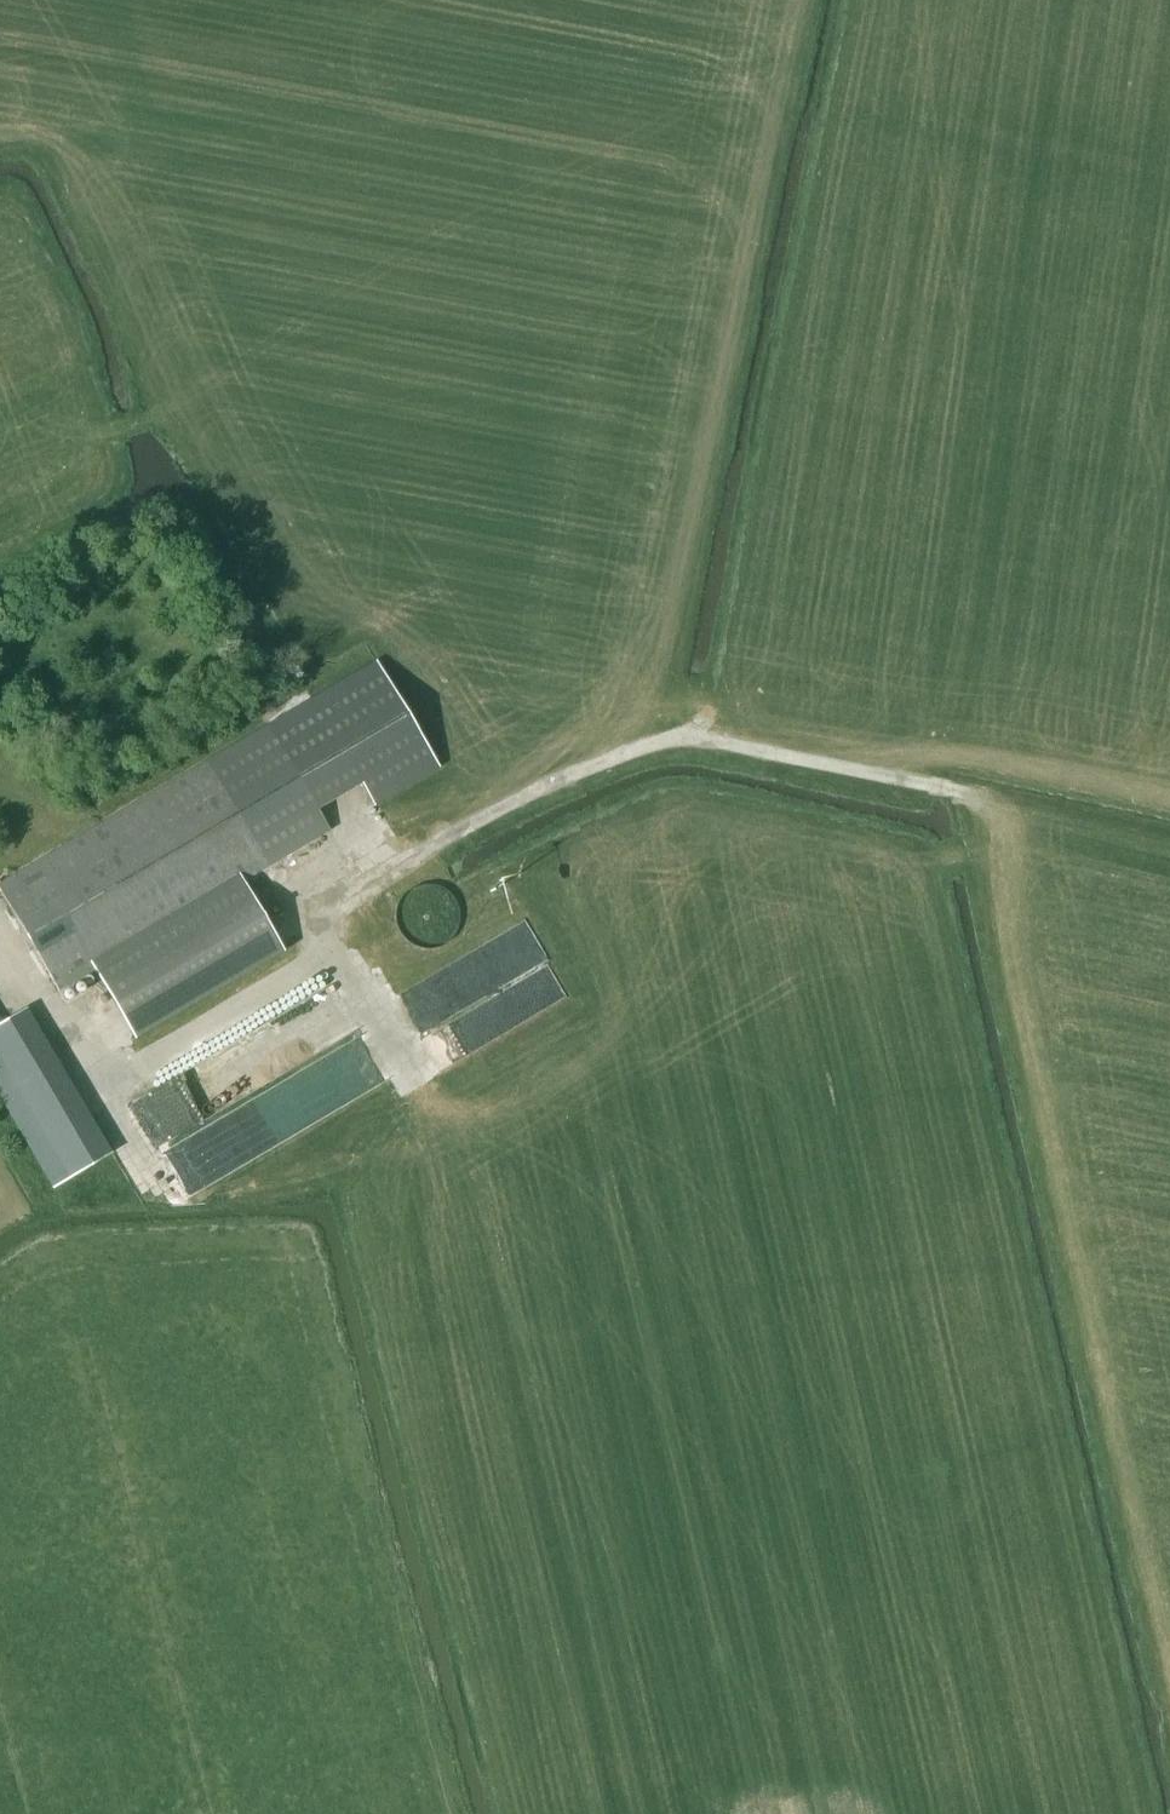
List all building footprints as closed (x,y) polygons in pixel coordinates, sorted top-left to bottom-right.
[(246,881),(330,831),(320,813),(364,786),(375,804),(439,766),(376,659),(0,882),(0,890),(60,991),(97,969),(138,1038),(287,950),(246,881)] [(532,923),(403,983),(423,1026),(551,965),(532,923)] [(53,1187),(113,1152),(28,1005),(2,1020),(0,1017),(0,1096),(53,1187)] [(212,1180),(368,1108),(353,1077),(198,1149),(212,1180)]
